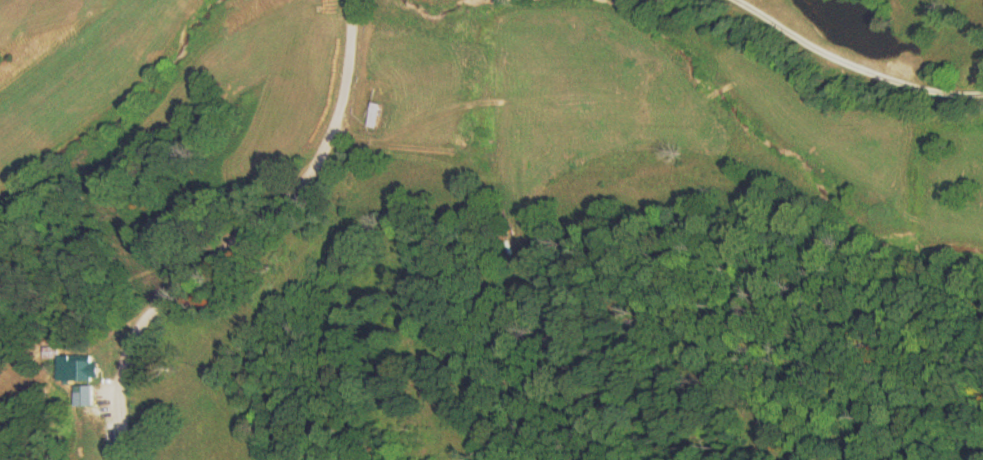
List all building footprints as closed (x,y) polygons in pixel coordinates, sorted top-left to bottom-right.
[(388,104),(377,101),(371,126),(381,129),(388,104)] [(101,355),(75,355),(75,380),(101,380),(101,355)] [(98,386),(81,386),(81,405),(98,405),(98,386)]
